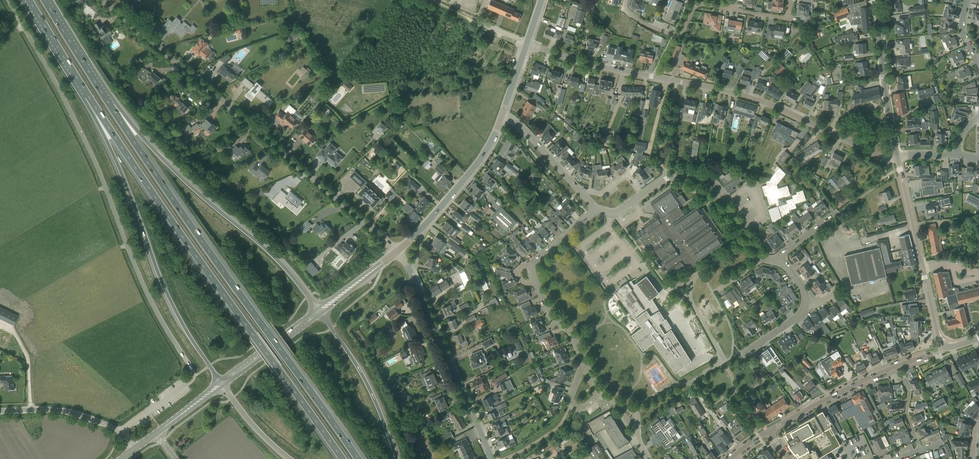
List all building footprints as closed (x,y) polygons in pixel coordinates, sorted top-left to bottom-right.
[(493,0),(491,0),(487,8),(518,21),(521,15),(514,12),(515,10),(493,0)] [(594,11),(596,8),(595,7),(597,5),(599,2),(597,0),(595,0),(593,3),(590,4),(589,3),(587,5),(594,11)] [(631,7),(637,9),(636,10),(640,11),(640,10),(641,10),(643,0),(653,3),(652,5),(658,6),(661,0),(633,0),(631,7)] [(679,11),(683,2),(680,1),(680,0),(670,0),(672,1),(669,7),(679,11)] [(799,6),(798,6),(797,7),(797,9),(798,9),(808,10),(809,6),(810,7),(811,6),(811,4),(812,4),(813,3),(813,0),(812,0),(802,0),(802,3),(799,3),(799,6)] [(901,11),(900,4),(899,5),(899,0),(890,0),(890,3),(890,4),(890,8),(894,7),(894,12),(899,11),(901,11)] [(783,3),(773,2),(769,1),(769,2),(768,2),(767,8),(770,9),(770,12),(776,12),(776,9),(782,10),(783,3)] [(836,1),(831,6),(834,10),(840,5),(836,1)] [(577,9),(574,20),(581,22),(585,8),(578,2),(576,8),(577,9)] [(834,19),(834,21),(847,16),(848,18),(849,18),(851,25),(857,24),(857,27),(859,28),(862,28),(863,32),(871,31),(869,6),(860,7),(860,2),(853,4),(850,5),(846,6),(846,7),(831,12),(831,14),(832,13),(835,15),(834,19)] [(914,12),(926,11),(925,5),(924,5),(924,3),(921,3),(921,5),(913,6),(913,8),(908,9),(909,13),(914,12)] [(947,16),(952,17),(957,18),(958,11),(955,11),(956,6),(951,5),(948,4),(947,9),(948,9),(947,16)] [(669,7),(666,14),(665,13),(662,19),(671,23),(672,19),(675,20),(679,11),(669,7)] [(808,15),(808,10),(798,9),(797,9),(797,10),(797,11),(797,12),(797,13),(798,13),(797,16),(800,16),(800,21),(803,21),(805,26),(810,26),(811,19),(810,18),(810,16),(809,15),(808,15)] [(970,21),(972,22),(975,22),(974,23),(978,24),(978,11),(973,10),(971,17),(971,19),(970,21)] [(703,23),(708,24),(711,24),(711,23),(715,24),(714,29),(719,30),(721,21),(722,16),(716,15),(716,16),(710,15),(711,14),(705,13),(703,23)] [(904,35),(908,35),(907,26),(909,26),(908,16),(904,17),(899,17),(899,23),(895,23),(896,30),(897,30),(898,35),(903,34),(904,35)] [(192,24),(187,30),(184,27),(185,27),(185,26),(184,26),(179,22),(180,21),(176,17),(172,22),(169,19),(162,26),(170,33),(172,30),(181,38),(188,30),(192,34),(196,28),(192,24)] [(740,33),(742,23),(743,18),(737,17),(737,21),(733,20),(728,19),(727,26),(724,25),(723,30),(726,31),(727,26),(735,27),(735,32),(740,33)] [(944,23),(939,27),(940,33),(946,33),(946,31),(948,31),(948,30),(953,31),(955,25),(952,24),(953,20),(945,18),(944,23)] [(760,32),(761,28),(762,23),(748,20),(746,30),(760,32)] [(107,46),(112,43),(107,34),(110,32),(108,28),(107,28),(105,24),(101,27),(98,23),(94,25),(100,33),(99,33),(100,34),(99,35),(100,37),(101,37),(107,46)] [(775,25),(775,27),(768,26),(766,37),(773,39),(774,34),(783,35),(784,27),(775,25)] [(551,28),(550,27),(547,26),(544,36),(551,39),(553,33),(550,31),(551,28)] [(575,32),(568,30),(567,34),(566,34),(564,40),(571,43),(574,36),(573,36),(575,32)] [(560,40),(562,34),(555,31),(553,37),(560,40)] [(605,45),(609,34),(605,32),(603,34),(600,43),(605,45)] [(290,33),(285,36),(288,42),(294,39),(290,33)] [(837,38),(834,39),(835,45),(848,42),(851,42),(855,41),(854,33),(837,36),(837,38)] [(949,35),(948,34),(941,34),(942,39),(943,42),(944,41),(947,47),(949,51),(958,47),(956,43),(957,42),(954,36),(950,38),(949,35)] [(191,50),(196,54),(198,56),(199,54),(205,59),(207,57),(209,58),(211,58),(212,57),(214,56),(215,55),(215,54),(215,53),(214,52),(213,51),(212,52),(208,44),(205,42),(201,38),(191,50)] [(586,45),(587,45),(586,48),(595,50),(597,44),(598,44),(599,41),(593,39),(593,40),(588,38),(588,42),(587,42),(586,42),(586,43),(586,44),(586,45)] [(900,53),(903,53),(903,56),(909,55),(908,52),(911,52),(909,39),(895,40),(896,47),(899,47),(900,53)] [(855,44),(855,48),(856,54),(866,53),(865,43),(855,44)] [(681,47),(680,47),(676,45),(674,49),(672,48),(666,63),(673,65),(679,51),(681,47)] [(609,46),(607,53),(609,53),(615,55),(615,56),(617,56),(617,57),(621,58),(625,59),(626,59),(629,60),(629,59),(631,60),(634,49),(629,48),(628,52),(622,50),(623,47),(618,46),(617,48),(609,46)] [(641,50),(639,59),(643,60),(642,61),(643,61),(643,62),(647,63),(647,62),(648,62),(651,63),(651,62),(653,56),(656,56),(658,48),(654,47),(653,53),(650,52),(650,51),(645,50),(645,51),(641,50)] [(784,61),(792,53),(788,49),(780,57),(784,61)] [(960,64),(965,62),(963,58),(964,58),(961,52),(956,54),(955,51),(949,54),(950,57),(951,57),(954,62),(956,66),(960,64)] [(231,59),(228,55),(221,60),(225,64),(231,59)] [(705,78),(708,70),(706,69),(707,67),(702,65),(701,67),(691,63),(692,60),(685,57),(680,68),(705,78)] [(901,58),(896,59),(896,64),(897,70),(902,69),(903,69),(907,68),(907,66),(910,66),(909,57),(901,58)] [(730,62),(729,62),(729,59),(724,58),(720,69),(724,70),(723,75),(730,77),(732,71),(732,68),(729,67),(729,64),(730,62)] [(856,69),(859,68),(860,75),(869,73),(866,61),(858,62),(855,63),(856,69)] [(543,74),(544,71),(545,67),(534,63),(533,65),(532,66),(533,66),(531,72),(538,75),(539,72),(543,74)] [(781,64),(774,71),(778,75),(785,68),(781,64)] [(234,70),(228,65),(226,68),(223,66),(224,66),(223,65),(218,72),(229,81),(233,78),(234,79),(234,78),(238,73),(235,70),(234,70)] [(310,73),(303,66),(300,70),(305,74),(300,79),(303,81),(310,73)] [(967,80),(972,78),(970,74),(971,73),(968,67),(963,70),(962,67),(955,70),(957,74),(959,73),(961,78),(963,82),(967,80)] [(136,69),(133,73),(139,79),(143,74),(136,69)] [(159,78),(152,72),(151,73),(146,69),(143,73),(155,84),(159,78)] [(743,70),(741,77),(740,82),(747,84),(749,79),(750,79),(752,71),(745,69),(745,70),(743,70)] [(551,72),(548,71),(547,76),(554,79),(553,83),(560,85),(561,79),(558,78),(560,72),(552,70),(551,72)] [(566,84),(570,85),(577,87),(577,85),(579,78),(571,76),(571,78),(568,77),(566,84)] [(757,80),(757,82),(755,87),(763,89),(764,86),(765,86),(767,79),(768,77),(764,76),(764,78),(763,82),(757,80)] [(814,84),(811,86),(807,92),(812,96),(818,88),(818,87),(820,84),(819,84),(823,79),(823,78),(820,76),(816,81),(814,84)] [(898,89),(903,88),(909,88),(907,76),(898,77),(899,85),(898,85),(898,89)] [(245,77),(244,78),(241,82),(248,89),(244,94),(250,100),(255,94),(256,95),(263,102),(264,102),(269,106),(273,101),(259,89),(261,86),(256,81),(253,84),(245,77)] [(595,79),(588,78),(586,89),(589,90),(589,91),(592,92),(594,87),(594,85),(595,79)] [(807,92),(811,86),(814,84),(816,81),(812,78),(810,82),(808,80),(800,91),(804,95),(807,92)] [(592,92),(591,93),(599,95),(600,92),(603,92),(604,89),(610,91),(610,86),(611,86),(612,82),(612,81),(600,79),(599,85),(594,85),(594,87),(592,92)] [(349,91),(353,87),(345,80),(341,85),(349,91)] [(539,83),(532,80),(531,83),(527,82),(526,87),(525,86),(525,87),(536,91),(539,83)] [(967,95),(966,95),(966,99),(966,102),(969,102),(972,102),(972,101),(977,101),(977,95),(976,95),(976,92),(978,92),(977,87),(971,88),(970,83),(965,85),(962,86),(963,92),(966,91),(966,94),(967,93),(967,95)] [(778,99),(781,95),(783,91),(770,84),(766,93),(778,99)] [(858,87),(860,93),(853,94),(854,98),(855,103),(881,98),(879,86),(874,88),(863,90),(862,86),(858,87)] [(918,90),(919,98),(934,95),(933,91),(937,90),(936,86),(918,90)] [(631,98),(632,87),(621,87),(621,95),(628,95),(628,98),(631,98)] [(631,98),(635,98),(635,95),(642,96),(642,87),(632,87),(631,98)] [(565,90),(561,89),(560,92),(559,96),(557,103),(561,104),(565,90)] [(793,103),(798,96),(794,94),(795,93),(789,89),(783,98),(786,99),(786,100),(788,101),(793,103)] [(646,99),(643,109),(647,110),(648,104),(657,106),(657,104),(658,104),(660,96),(659,96),(660,91),(653,90),(652,90),(651,94),(650,94),(649,99),(650,99),(650,100),(646,99)] [(894,93),(896,104),(905,102),(904,95),(903,92),(894,93)] [(545,101),(535,94),(533,97),(542,104),(545,101)] [(182,113),(187,107),(182,103),(177,99),(178,98),(175,96),(170,101),(173,104),(175,102),(178,105),(176,108),(182,113)] [(811,98),(807,96),(803,105),(810,108),(815,99),(812,97),(811,98)] [(686,99),(683,112),(687,113),(687,112),(694,114),(696,101),(686,99)] [(838,107),(838,100),(828,99),(828,100),(824,100),(824,109),(832,110),(832,107),(838,107)] [(641,116),(645,101),(641,100),(638,112),(637,111),(636,115),(641,116)] [(733,112),(740,115),(749,117),(750,114),(754,115),(756,106),(736,100),(734,109),(733,112)] [(530,117),(533,113),(534,112),(533,112),(536,107),(527,101),(521,111),(530,117)] [(698,113),(697,115),(698,115),(696,121),(697,121),(698,121),(699,121),(700,121),(701,120),(702,120),(702,119),(703,119),(703,118),(703,117),(704,117),(704,116),(704,115),(704,114),(710,115),(711,111),(710,111),(711,104),(710,103),(709,102),(708,102),(707,102),(707,103),(705,103),(705,105),(703,105),(702,107),(699,107),(700,106),(699,106),(698,113)] [(906,106),(905,102),(896,104),(898,115),(907,113),(906,106)] [(719,117),(725,118),(727,106),(724,106),(724,105),(721,104),(721,105),(720,105),(720,108),(718,108),(718,110),(715,109),(715,108),(714,108),(712,123),(712,124),(713,123),(716,124),(719,117)] [(278,112),(275,116),(284,124),(286,126),(288,124),(293,128),(296,124),(299,121),(292,115),(296,110),(295,110),(289,105),(284,111),(287,113),(285,115),(280,111),(278,112)] [(962,106),(957,106),(956,109),(958,109),(956,113),(955,113),(953,119),(963,122),(964,115),(968,116),(969,112),(966,111),(967,106),(962,106)] [(767,125),(769,119),(762,116),(759,122),(764,124),(761,130),(764,131),(766,125),(767,125)] [(907,121),(906,121),(907,125),(908,125),(908,128),(915,127),(916,131),(927,129),(927,127),(930,126),(930,121),(926,122),(926,121),(924,122),(924,119),(920,117),(918,117),(912,118),(912,119),(907,120),(907,121)] [(205,118),(200,125),(206,130),(207,129),(211,133),(216,126),(212,123),(211,124),(205,118)] [(383,133),(387,128),(380,122),(376,127),(383,133)] [(775,128),(774,128),(779,131),(777,135),(782,137),(783,134),(785,135),(785,136),(787,137),(788,136),(789,134),(790,133),(792,130),(792,129),(776,122),(777,122),(775,128)] [(190,127),(188,124),(182,128),(184,132),(189,129),(190,131),(193,129),(194,131),(200,127),(197,123),(191,126),(192,127),(190,127)] [(554,136),(550,132),(554,129),(549,124),(541,131),(542,131),(545,134),(542,137),(544,139),(543,140),(545,142),(546,142),(547,142),(554,136)] [(310,146),(317,137),(313,134),(312,134),(306,129),(300,137),(310,146)] [(940,129),(937,129),(936,129),(936,133),(936,142),(937,142),(938,143),(941,143),(941,142),(946,142),(945,137),(949,136),(948,130),(943,132),(940,132),(940,129)] [(604,133),(601,140),(608,143),(611,136),(612,135),(609,134),(609,135),(604,133)] [(909,134),(910,140),(909,140),(909,142),(910,142),(910,143),(917,142),(917,138),(920,137),(919,133),(909,134)] [(807,134),(801,140),(799,143),(804,146),(811,137),(807,134)] [(511,152),(513,149),(516,145),(508,140),(499,154),(511,161),(515,154),(511,152)] [(562,145),(559,141),(552,147),(552,148),(552,149),(554,152),(555,151),(557,153),(560,150),(563,153),(562,154),(562,155),(569,148),(565,143),(562,145)] [(803,163),(819,153),(823,151),(817,141),(813,144),(797,154),(803,163)] [(320,151),(317,155),(322,160),(325,162),(327,160),(334,166),(335,167),(338,164),(344,157),(337,151),(335,153),(334,152),(337,148),(330,143),(324,149),(323,148),(321,150),(320,151)] [(635,143),(634,150),(636,150),(643,151),(645,152),(646,145),(635,143)] [(250,151),(244,146),(242,148),(240,146),(238,148),(235,145),(231,150),(237,156),(239,154),(241,156),(244,153),(247,155),(250,151)] [(522,146),(519,148),(525,157),(529,155),(522,146)] [(566,165),(572,159),(575,157),(572,154),(571,155),(568,151),(563,156),(565,158),(563,160),(565,162),(564,163),(566,165)] [(785,151),(777,160),(781,164),(789,154),(785,151)] [(833,165),(838,167),(840,164),(839,164),(842,157),(834,153),(830,160),(831,160),(829,163),(833,165)] [(633,165),(636,166),(639,160),(641,162),(646,155),(639,154),(633,165)] [(438,165),(435,168),(440,173),(442,175),(446,169),(440,164),(443,162),(440,158),(435,161),(438,165)] [(492,171),(497,176),(499,174),(502,177),(505,174),(502,171),(505,165),(503,164),(497,159),(492,166),(494,168),(492,171)] [(579,164),(576,160),(574,162),(572,159),(566,165),(567,167),(568,166),(571,169),(573,167),(575,169),(579,164)] [(583,177),(587,166),(587,165),(584,164),(585,162),(581,160),(579,164),(575,169),(579,170),(578,173),(581,175),(581,176),(583,177)] [(618,164),(623,171),(625,170),(624,169),(627,167),(625,164),(626,162),(624,160),(618,164)] [(594,169),(594,165),(593,164),(592,166),(587,165),(587,166),(583,177),(585,178),(586,176),(589,177),(593,179),(593,176),(594,169)] [(603,179),(602,171),(601,164),(594,165),(594,169),(593,176),(597,175),(597,178),(601,178),(601,179),(603,179)] [(623,171),(618,164),(615,166),(614,165),(610,167),(612,173),(615,171),(617,174),(620,172),(621,173),(623,171)] [(924,168),(927,168),(926,165),(922,165),(921,165),(921,164),(917,165),(917,166),(915,166),(916,174),(925,173),(924,168)] [(948,172),(948,174),(955,174),(955,173),(958,173),(958,169),(958,164),(953,164),(953,165),(949,165),(949,167),(948,172)] [(270,172),(261,165),(258,168),(255,165),(250,171),(256,176),(258,173),(264,178),(270,172)] [(961,175),(961,176),(961,180),(967,181),(968,174),(972,175),(972,171),(973,166),(967,165),(966,168),(965,168),(965,170),(962,169),(961,175)] [(518,171),(512,166),(510,169),(516,174),(518,171)] [(602,171),(603,179),(606,179),(606,177),(609,177),(609,174),(612,173),(610,167),(606,168),(606,170),(602,171)] [(637,178),(644,173),(640,167),(637,169),(638,170),(635,172),(637,175),(636,176),(637,178)] [(785,174),(779,168),(776,171),(769,180),(770,181),(771,183),(762,186),(765,196),(766,195),(769,205),(779,202),(780,205),(787,203),(786,200),(785,197),(781,198),(778,188),(776,184),(777,184),(785,174)] [(439,174),(435,179),(438,182),(436,184),(440,187),(444,190),(451,181),(447,178),(450,176),(446,169),(442,175),(440,173),(439,174)] [(380,203),(384,198),(379,193),(377,195),(376,194),(377,194),(371,189),(370,189),(364,183),(366,181),(358,174),(354,171),(350,176),(361,187),(362,186),(363,188),(358,193),(363,198),(368,202),(373,207),(378,201),(380,203)] [(637,178),(638,180),(640,179),(642,182),(644,180),(646,183),(651,179),(648,175),(649,174),(647,171),(644,173),(637,178)] [(849,171),(845,174),(837,180),(834,176),(829,180),(832,184),(837,190),(838,191),(848,183),(849,185),(852,182),(851,181),(852,179),(854,178),(849,171)] [(482,180),(487,184),(485,187),(490,192),(497,183),(496,181),(496,180),(493,178),(491,176),(487,173),(482,180)] [(734,176),(732,173),(729,173),(724,176),(722,174),(718,177),(725,186),(723,186),(727,191),(728,191),(730,193),(734,190),(732,188),(743,180),(738,173),(734,176)] [(545,175),(537,182),(542,187),(549,180),(545,175)] [(416,192),(420,187),(411,179),(404,186),(409,190),(412,188),(416,192)] [(549,180),(542,187),(547,192),(554,185),(549,180)] [(927,185),(921,186),(923,195),(929,194),(929,195),(935,195),(934,189),(943,188),(942,181),(936,182),(936,180),(926,181),(927,185)] [(507,193),(509,191),(502,184),(499,187),(505,194),(506,193),(507,193)] [(778,188),(781,198),(785,197),(790,195),(787,185),(778,188)] [(484,192),(477,186),(472,193),(473,194),(471,197),(475,201),(478,198),(478,199),(484,192)] [(393,193),(388,198),(391,200),(397,194),(395,191),(393,189),(392,188),(390,190),(393,193)] [(274,198),(272,199),(277,204),(278,202),(279,201),(283,205),(288,200),(294,205),(291,209),(296,214),(303,207),(300,204),(302,201),(290,191),(286,195),(285,194),(285,193),(281,189),(279,191),(279,192),(279,193),(282,195),(283,196),(279,201),(278,200),(275,198),(275,197),(274,197),(274,198)] [(635,240),(639,246),(643,244),(646,248),(649,246),(652,249),(653,248),(661,258),(657,260),(662,268),(664,266),(672,277),(685,267),(687,270),(696,264),(695,262),(723,242),(720,239),(724,236),(703,207),(700,210),(697,206),(685,215),(679,207),(686,201),(681,194),(677,197),(671,189),(650,204),(657,213),(652,217),(654,219),(643,226),(647,232),(638,238),(635,240)] [(796,207),(795,203),(806,200),(803,190),(796,192),(797,194),(792,195),(793,198),(786,200),(787,203),(789,210),(796,207)] [(885,200),(887,200),(891,198),(888,190),(882,193),(878,194),(879,198),(883,196),(885,200)] [(966,199),(978,205),(976,208),(978,210),(978,199),(969,193),(966,199)] [(552,195),(545,201),(548,204),(555,198),(552,195)] [(843,205),(849,199),(846,195),(839,200),(843,205)] [(818,204),(824,212),(829,209),(825,204),(828,202),(823,196),(820,197),(822,201),(818,204)] [(927,215),(932,214),(932,213),(933,216),(938,215),(938,212),(937,208),(938,208),(938,207),(943,206),(952,205),(950,196),(935,199),(936,202),(931,203),(931,205),(925,206),(927,215)] [(431,202),(427,199),(425,197),(414,209),(420,214),(431,202)] [(560,205),(563,207),(569,215),(570,215),(574,212),(572,210),(574,208),(569,203),(570,203),(567,199),(560,205)] [(461,206),(466,210),(469,213),(472,210),(474,207),(465,200),(461,206)] [(404,206),(403,207),(407,211),(406,211),(410,214),(404,220),(412,227),(418,220),(421,217),(421,216),(414,210),(414,209),(407,203),(407,202),(404,206)] [(768,209),(772,222),(779,219),(781,219),(781,217),(787,215),(787,213),(790,212),(789,210),(787,203),(780,205),(768,209)] [(819,216),(824,212),(818,204),(813,207),(811,204),(808,206),(813,213),(815,211),(819,216)] [(501,205),(494,212),(487,205),(483,209),(508,232),(518,221),(501,205)] [(803,215),(809,223),(814,220),(811,215),(813,213),(808,206),(806,208),(808,211),(803,215)] [(560,218),(560,217),(562,216),(567,221),(570,219),(568,216),(569,215),(563,207),(559,210),(559,209),(555,212),(556,213),(560,218)] [(308,209),(299,217),(304,223),(313,214),(308,209)] [(458,222),(459,222),(461,224),(463,220),(465,222),(468,218),(463,214),(462,216),(456,211),(452,217),(458,222)] [(478,223),(480,220),(472,213),(469,216),(478,223)] [(553,224),(553,223),(555,222),(560,227),(563,225),(561,222),(563,220),(560,217),(560,218),(556,213),(553,216),(552,215),(550,217),(548,218),(549,219),(553,224)] [(794,217),(799,224),(801,222),(805,227),(809,223),(803,215),(799,218),(797,215),(794,217)] [(877,225),(880,224),(885,222),(886,224),(896,221),(893,215),(871,222),(873,226),(874,225),(875,227),(877,226),(877,225)] [(796,225),(799,224),(794,217),(792,219),(794,222),(789,226),(795,234),(800,230),(796,225)] [(553,224),(549,219),(545,222),(542,224),(543,226),(546,230),(548,228),(553,233),(556,231),(554,228),(556,227),(553,223),(553,224)] [(306,233),(312,225),(307,220),(299,227),(306,233)] [(460,232),(447,222),(443,228),(451,235),(449,238),(458,245),(460,241),(455,237),(460,232)] [(328,233),(332,229),(325,224),(324,226),(321,224),(320,226),(317,223),(313,227),(312,229),(318,234),(320,232),(322,234),(325,231),(328,233)] [(940,238),(939,238),(938,239),(935,223),(927,225),(932,253),(942,251),(940,241),(940,238)] [(473,233),(468,229),(463,225),(461,228),(466,232),(471,235),(473,233)] [(535,231),(536,232),(540,236),(542,234),(547,239),(549,237),(547,235),(549,233),(546,230),(543,226),(539,229),(538,228),(535,231)] [(790,237),(795,234),(789,226),(784,229),(782,226),(778,229),(782,235),(784,234),(787,233),(790,237)] [(516,243),(519,241),(515,235),(520,232),(518,229),(510,235),(516,243)] [(531,234),(528,237),(532,242),(533,243),(536,241),(540,246),(542,243),(540,241),(542,239),(540,236),(536,232),(535,231),(534,229),(530,233),(531,234)] [(783,243),(780,239),(776,234),(767,241),(770,243),(769,244),(771,247),(772,246),(774,249),(783,243)] [(912,248),(912,247),(909,234),(899,236),(902,250),(912,248)] [(432,246),(430,249),(435,251),(436,250),(439,252),(445,242),(441,240),(441,239),(440,239),(436,236),(432,244),(431,246),(432,246)] [(522,244),(528,252),(529,251),(531,250),(533,252),(535,250),(531,245),(533,243),(532,242),(528,237),(525,240),(526,241),(522,244)] [(467,252),(463,249),(450,239),(446,244),(459,254),(463,257),(467,252)] [(343,250),(350,255),(355,249),(346,241),(343,244),(341,242),(336,248),(341,253),(343,250)] [(529,252),(529,251),(528,252),(522,244),(520,241),(517,244),(519,245),(515,248),(522,256),(524,254),(525,255),(529,252)] [(894,262),(891,263),(887,243),(883,241),(877,242),(879,247),(844,256),(851,285),(886,277),(885,271),(886,271),(887,275),(897,273),(896,269),(894,262)] [(515,254),(507,246),(502,251),(505,254),(500,260),(504,264),(504,263),(508,266),(511,262),(511,263),(515,259),(512,257),(515,254)] [(912,248),(902,250),(901,250),(902,253),(901,254),(902,256),(901,256),(902,261),(904,260),(905,266),(911,265),(916,263),(912,248)] [(801,262),(808,257),(805,252),(801,255),(799,252),(791,258),(792,261),(793,260),(795,263),(799,260),(801,262)] [(436,262),(437,255),(433,254),(433,258),(429,257),(428,266),(433,266),(435,267),(435,266),(439,267),(439,262),(436,262)] [(802,274),(810,267),(808,265),(811,263),(812,262),(809,257),(808,257),(801,262),(803,265),(799,268),(801,271),(800,271),(802,274)] [(507,277),(509,280),(508,281),(508,282),(502,285),(503,287),(501,288),(503,293),(506,292),(505,289),(516,284),(514,279),(513,279),(511,276),(511,275),(511,273),(511,272),(504,271),(505,268),(490,264),(493,272),(496,271),(497,274),(507,277)] [(812,278),(820,272),(814,265),(810,267),(802,274),(804,276),(806,278),(811,275),(812,278)] [(779,286),(784,282),(780,277),(778,275),(778,273),(775,272),(775,270),(762,267),(755,272),(759,279),(764,275),(766,276),(765,277),(769,278),(769,277),(774,278),(779,286)] [(458,272),(465,286),(470,284),(465,272),(466,272),(465,269),(464,270),(464,269),(458,272)] [(813,289),(822,283),(820,280),(822,278),(819,275),(824,271),(823,270),(820,272),(812,278),(814,280),(810,283),(812,286),(811,287),(813,289)] [(948,271),(945,272),(944,271),(941,272),(941,271),(933,273),(939,298),(946,296),(950,310),(954,309),(958,326),(958,327),(968,325),(963,307),(965,306),(964,302),(978,298),(978,285),(978,287),(975,287),(974,286),(972,286),(972,288),(968,289),(968,287),(964,289),(964,290),(959,291),(958,289),(958,288),(953,287),(952,287),(948,271)] [(637,322),(639,324),(640,324),(642,327),(631,334),(638,343),(638,344),(643,350),(653,342),(675,372),(682,368),(683,369),(686,367),(685,365),(691,361),(674,334),(671,329),(672,329),(665,318),(658,309),(652,298),(659,293),(646,275),(641,280),(634,285),(632,286),(629,283),(629,282),(628,283),(627,283),(627,282),(621,287),(618,289),(619,290),(615,293),(615,294),(618,298),(618,297),(619,296),(632,313),(631,314),(634,319),(635,318),(638,321),(637,322)] [(758,284),(753,276),(750,278),(749,277),(740,283),(743,287),(740,289),(744,295),(749,292),(748,290),(758,284)] [(483,277),(478,280),(482,287),(487,284),(483,277)] [(434,296),(439,293),(442,292),(441,291),(452,285),(448,278),(446,280),(438,285),(437,284),(430,288),(434,296)] [(822,283),(813,289),(815,291),(817,294),(822,291),(823,293),(824,293),(829,289),(826,285),(826,284),(824,286),(822,283)] [(521,288),(520,290),(516,292),(518,295),(516,296),(519,302),(531,297),(528,291),(527,292),(525,288),(523,287),(521,288)] [(789,287),(780,294),(779,295),(786,305),(781,308),(785,314),(789,311),(789,310),(788,308),(794,304),(794,303),(794,301),(796,300),(797,298),(794,295),(795,295),(795,294),(794,295),(791,292),(792,291),(790,288),(789,287)] [(728,298),(726,299),(723,302),(726,306),(725,306),(728,310),(734,306),(731,303),(736,300),(738,303),(742,301),(734,289),(731,291),(730,290),(725,294),(728,298)] [(906,290),(903,291),(905,299),(917,296),(915,289),(907,291),(906,290)] [(495,297),(489,301),(484,303),(486,306),(490,303),(494,309),(500,306),(495,297)] [(838,304),(835,306),(840,312),(843,310),(846,308),(849,313),(852,311),(846,302),(843,298),(838,302),(837,302),(838,304)] [(392,320),(395,317),(399,314),(396,310),(398,308),(398,309),(404,305),(400,300),(384,312),(388,317),(389,316),(392,320)] [(448,305),(442,308),(445,315),(450,313),(453,312),(453,311),(456,310),(454,307),(457,306),(455,300),(453,301),(451,301),(447,303),(448,305)] [(532,308),(529,301),(520,305),(527,320),(530,318),(530,317),(538,314),(535,307),(532,308)] [(467,302),(459,307),(461,311),(469,306),(467,302)] [(919,313),(918,307),(915,307),(915,304),(902,305),(902,307),(903,307),(903,310),(909,309),(910,314),(915,314),(916,314),(916,313),(919,313)] [(777,311),(772,305),(767,308),(769,311),(765,314),(764,313),(760,316),(763,320),(762,321),(764,325),(771,321),(772,322),(776,318),(773,314),(774,313),(777,311)] [(830,310),(828,312),(833,318),(835,316),(837,314),(841,320),(844,317),(840,312),(835,306),(834,305),(830,308),(829,309),(830,310)] [(487,307),(480,310),(483,316),(490,312),(487,307)] [(819,312),(817,314),(822,320),(824,318),(827,316),(831,322),(833,320),(832,318),(833,318),(828,312),(827,312),(824,307),(820,310),(818,311),(819,312)] [(861,313),(857,314),(859,320),(863,319),(862,317),(874,313),(872,308),(860,312),(861,313)] [(958,326),(954,309),(950,310),(945,311),(946,315),(952,313),(953,318),(946,320),(947,324),(949,329),(950,328),(950,329),(952,328),(958,326)] [(374,313),(368,318),(371,322),(377,317),(374,313)] [(812,318),(809,320),(818,331),(814,326),(817,324),(816,324),(819,322),(823,328),(826,325),(822,320),(817,314),(816,313),(812,316),(811,317),(812,318)] [(467,324),(479,318),(477,314),(474,316),(474,315),(465,320),(467,324)] [(451,329),(456,327),(458,326),(456,322),(461,320),(459,317),(448,321),(451,329)] [(536,320),(536,321),(531,323),(535,333),(537,332),(537,334),(540,333),(545,331),(543,328),(541,325),(543,325),(540,318),(536,320)] [(804,324),(801,326),(804,330),(806,332),(809,330),(811,328),(815,333),(818,331),(809,320),(808,318),(804,322),(803,322),(804,324)] [(480,319),(470,325),(473,331),(483,325),(480,319)] [(745,325),(742,327),(744,330),(748,337),(755,332),(752,328),(756,325),(752,320),(745,324),(745,325)] [(409,339),(412,338),(417,336),(414,328),(411,329),(410,325),(402,329),(404,332),(406,331),(409,339)] [(890,327),(886,329),(888,336),(890,335),(893,342),(895,341),(893,334),(890,327)] [(921,327),(910,327),(910,335),(910,338),(918,337),(918,334),(922,334),(922,333),(921,333),(921,327)] [(461,345),(466,343),(467,343),(465,338),(464,335),(465,334),(464,331),(460,333),(454,335),(457,344),(460,343),(461,345)] [(540,335),(538,337),(540,341),(543,339),(547,349),(554,346),(559,344),(558,343),(558,342),(557,340),(555,336),(552,337),(551,335),(546,337),(545,333),(540,335)] [(797,342),(792,336),(790,333),(786,336),(786,335),(783,337),(784,338),(778,342),(784,350),(787,348),(788,349),(797,343),(797,342)] [(880,346),(877,339),(875,335),(872,336),(874,341),(877,348),(880,346)] [(911,342),(906,344),(908,351),(914,348),(914,349),(913,345),(918,343),(918,337),(910,338),(911,342)] [(861,338),(854,341),(861,354),(865,352),(866,354),(867,356),(869,360),(871,366),(880,361),(878,355),(877,356),(876,353),(875,352),(871,354),(871,353),(870,354),(869,352),(868,353),(867,351),(861,338)] [(491,339),(482,344),(485,348),(493,343),(491,339)] [(901,342),(899,343),(900,346),(901,348),(902,353),(903,353),(904,352),(905,352),(908,351),(906,344),(905,341),(901,342)] [(892,357),(895,356),(896,355),(897,355),(898,355),(895,348),(894,345),(888,347),(892,357)] [(560,366),(564,365),(568,363),(567,359),(569,358),(566,351),(566,350),(565,348),(564,347),(554,351),(560,366)] [(762,354),(759,356),(764,364),(767,362),(772,358),(773,358),(773,359),(774,361),(774,360),(778,366),(782,363),(771,347),(770,347),(767,349),(765,350),(761,353),(762,354)] [(888,347),(885,348),(882,349),(883,352),(886,359),(892,357),(888,347)] [(418,350),(411,353),(416,364),(420,362),(425,360),(422,355),(425,354),(424,352),(422,348),(418,350)] [(473,368),(473,367),(473,368),(480,365),(481,369),(487,366),(482,354),(481,350),(476,352),(472,354),(472,355),(473,357),(470,358),(472,363),(471,363),(471,364),(470,365),(470,366),(470,367),(471,367),(472,368),(473,368)] [(400,354),(403,359),(408,356),(405,351),(400,354)] [(838,351),(820,362),(829,377),(833,375),(833,374),(835,377),(836,377),(837,377),(838,377),(838,375),(842,373),(837,367),(845,362),(842,358),(838,351)] [(978,365),(978,354),(977,355),(975,351),(971,353),(966,356),(970,364),(977,360),(978,365)] [(856,367),(858,372),(866,368),(864,363),(860,355),(857,357),(859,361),(854,363),(856,367)] [(956,360),(961,368),(966,366),(967,368),(971,366),(970,364),(966,356),(960,359),(960,358),(956,360)] [(848,363),(851,367),(854,365),(848,357),(845,359),(847,363),(848,363)] [(802,361),(808,368),(811,365),(805,359),(802,361)] [(938,370),(944,381),(951,377),(945,366),(938,370)] [(550,380),(553,381),(555,382),(556,380),(559,381),(564,383),(565,380),(567,381),(568,377),(569,378),(569,376),(570,374),(572,370),(565,367),(564,370),(560,368),(559,372),(558,373),(557,375),(557,376),(557,377),(557,376),(550,379),(550,380)] [(937,385),(944,381),(938,370),(937,369),(933,372),(933,373),(925,377),(927,382),(928,382),(926,383),(929,389),(931,388),(930,388),(935,385),(936,384),(937,385)] [(430,388),(433,386),(438,384),(433,373),(432,373),(431,370),(420,375),(422,378),(425,377),(430,388)] [(784,371),(781,374),(784,377),(794,390),(790,392),(792,395),(793,395),(795,397),(798,401),(802,398),(803,397),(804,397),(801,394),(802,393),(800,390),(801,389),(784,371)] [(495,378),(491,381),(494,386),(508,377),(505,373),(496,379),(495,378)] [(954,375),(960,385),(965,383),(959,373),(954,375)] [(0,376),(0,383),(1,383),(4,383),(4,389),(9,389),(9,387),(13,387),(13,382),(13,375),(0,376)] [(807,381),(802,384),(798,379),(795,381),(801,388),(803,386),(809,392),(808,391),(813,388),(816,386),(812,381),(811,381),(808,376),(805,378),(807,381)] [(476,389),(477,388),(480,387),(481,391),(489,388),(486,382),(484,383),(482,378),(473,382),(476,389)] [(502,390),(506,388),(507,391),(514,388),(510,379),(499,384),(502,390)] [(547,379),(546,381),(549,387),(553,388),(551,392),(554,393),(551,400),(553,400),(553,401),(555,402),(556,401),(559,402),(561,398),(559,397),(560,394),(562,395),(563,392),(564,388),(560,387),(554,385),(555,382),(553,381),(550,380),(547,379)] [(920,389),(918,384),(916,379),(910,382),(914,391),(914,394),(920,395),(920,394),(920,393),(919,392),(919,391),(919,390),(919,389),(920,389)] [(967,384),(970,390),(974,388),(978,385),(978,380),(978,379),(972,382),(967,384)] [(888,385),(884,386),(886,401),(889,400),(893,400),(890,384),(887,384),(888,385)] [(884,401),(886,401),(884,386),(881,387),(880,385),(877,386),(879,396),(880,402),(884,402),(884,401)] [(843,410),(841,411),(845,419),(853,415),(860,427),(868,422),(867,421),(873,418),(871,414),(874,413),(871,407),(867,400),(865,395),(864,396),(862,391),(860,393),(859,392),(851,397),(855,404),(849,407),(847,402),(841,405),(843,410)] [(486,407),(494,403),(493,401),(499,398),(497,393),(483,400),(486,407)] [(440,411),(443,409),(448,407),(443,396),(442,397),(441,394),(432,397),(433,401),(435,400),(440,411)] [(687,401),(690,406),(697,417),(704,413),(697,402),(694,396),(691,398),(689,399),(687,401)] [(942,398),(937,400),(931,404),(934,411),(938,410),(937,407),(943,404),(944,406),(947,405),(943,397),(942,398)] [(783,398),(771,406),(777,414),(789,406),(783,398)] [(971,407),(978,414),(978,413),(978,414),(978,406),(977,405),(978,403),(978,402),(975,398),(972,400),(975,403),(971,407)] [(890,413),(892,412),(895,411),(901,410),(901,407),(902,407),(901,404),(895,404),(895,401),(887,402),(888,408),(890,413)] [(828,408),(831,413),(831,414),(835,412),(837,416),(840,414),(838,410),(839,410),(838,409),(835,404),(835,405),(828,408)] [(494,407),(489,409),(491,412),(486,414),(489,420),(494,418),(497,416),(496,412),(501,410),(499,405),(494,407)] [(767,421),(777,414),(771,406),(761,413),(767,421)] [(923,407),(920,409),(915,408),(914,413),(917,413),(918,414),(913,416),(916,422),(920,421),(924,420),(922,416),(926,414),(923,407)] [(978,414),(971,407),(967,411),(974,418),(975,417),(975,418),(978,415),(977,415),(978,414)] [(609,410),(587,423),(591,429),(590,430),(593,435),(605,427),(618,448),(629,442),(628,439),(626,435),(624,432),(622,429),(621,427),(619,423),(616,420),(613,416),(610,412),(609,410)] [(466,426),(456,411),(452,414),(449,415),(450,416),(459,431),(466,426)] [(450,412),(440,418),(443,421),(450,416),(449,415),(452,414),(450,412)] [(819,458),(827,453),(840,445),(834,435),(838,433),(832,422),(828,414),(824,416),(822,412),(785,432),(789,439),(787,440),(789,444),(800,458),(818,458),(819,458)] [(884,429),(886,424),(890,423),(891,425),(893,426),(895,425),(896,427),(904,424),(901,418),(900,418),(898,415),(884,421),(881,422),(884,429)] [(494,430),(502,427),(501,424),(506,422),(503,417),(494,421),(495,423),(491,425),(494,430)] [(655,425),(651,428),(654,431),(655,432),(654,433),(655,434),(660,431),(662,434),(673,426),(675,425),(670,418),(666,421),(667,423),(663,425),(660,421),(660,420),(659,421),(655,424),(655,425)] [(728,425),(723,418),(719,420),(724,427),(728,425)] [(959,418),(956,427),(960,428),(970,431),(970,430),(971,430),(972,425),(971,425),(971,424),(965,423),(965,419),(959,418)] [(735,426),(730,429),(732,432),(735,436),(736,437),(741,433),(745,430),(737,420),(733,423),(735,426)] [(833,421),(839,433),(842,431),(836,420),(833,421)] [(928,436),(929,436),(932,435),(935,433),(938,432),(939,432),(938,429),(932,431),(931,429),(928,429),(926,426),(930,422),(929,420),(921,424),(921,425),(917,427),(919,431),(920,435),(922,434),(924,437),(927,435),(928,436)] [(665,437),(660,441),(661,442),(662,442),(665,446),(669,444),(669,443),(670,444),(670,445),(678,439),(675,435),(675,434),(678,432),(673,426),(662,434),(664,437),(665,437)] [(503,430),(502,427),(494,430),(496,436),(501,434),(502,437),(509,434),(507,428),(503,430)] [(906,445),(908,444),(911,443),(909,440),(910,439),(908,434),(909,434),(907,431),(906,428),(888,437),(891,444),(895,442),(894,440),(898,438),(901,444),(904,442),(906,445)] [(960,428),(959,433),(968,436),(969,435),(970,431),(960,428)] [(443,435),(440,436),(441,437),(443,442),(446,441),(447,441),(451,438),(448,432),(443,434),(443,435)] [(720,434),(717,436),(719,438),(719,437),(727,447),(730,445),(731,445),(732,444),(732,443),(730,441),(727,437),(724,433),(723,434),(721,432),(719,433),(720,434)] [(700,452),(690,435),(687,437),(696,454),(700,452)] [(885,447),(880,436),(872,440),(877,451),(885,447)] [(516,444),(513,438),(508,440),(506,437),(498,441),(501,447),(506,444),(508,447),(516,444)] [(716,439),(714,441),(715,444),(722,453),(728,449),(727,447),(719,437),(719,438),(716,439)] [(469,458),(474,457),(466,439),(452,444),(454,449),(460,447),(465,458),(469,458)] [(951,440),(951,448),(955,448),(955,450),(957,450),(957,458),(965,458),(966,458),(966,456),(965,456),(965,450),(966,450),(966,448),(967,448),(967,446),(967,442),(967,440),(951,440)] [(546,458),(556,451),(560,449),(557,443),(543,452),(546,458)] [(590,448),(587,450),(592,458),(607,458),(597,444),(590,448)] [(716,458),(717,457),(711,451),(708,453),(702,445),(698,448),(701,451),(702,451),(708,458),(716,458),(717,458),(716,458)] [(942,447),(941,447),(944,453),(945,454),(946,457),(950,456),(952,456),(951,450),(947,452),(945,446),(944,446),(942,447)] [(632,458),(637,456),(632,449),(616,458),(631,458),(632,458)] [(771,455),(767,449),(757,457),(758,458),(774,458),(771,455)]
